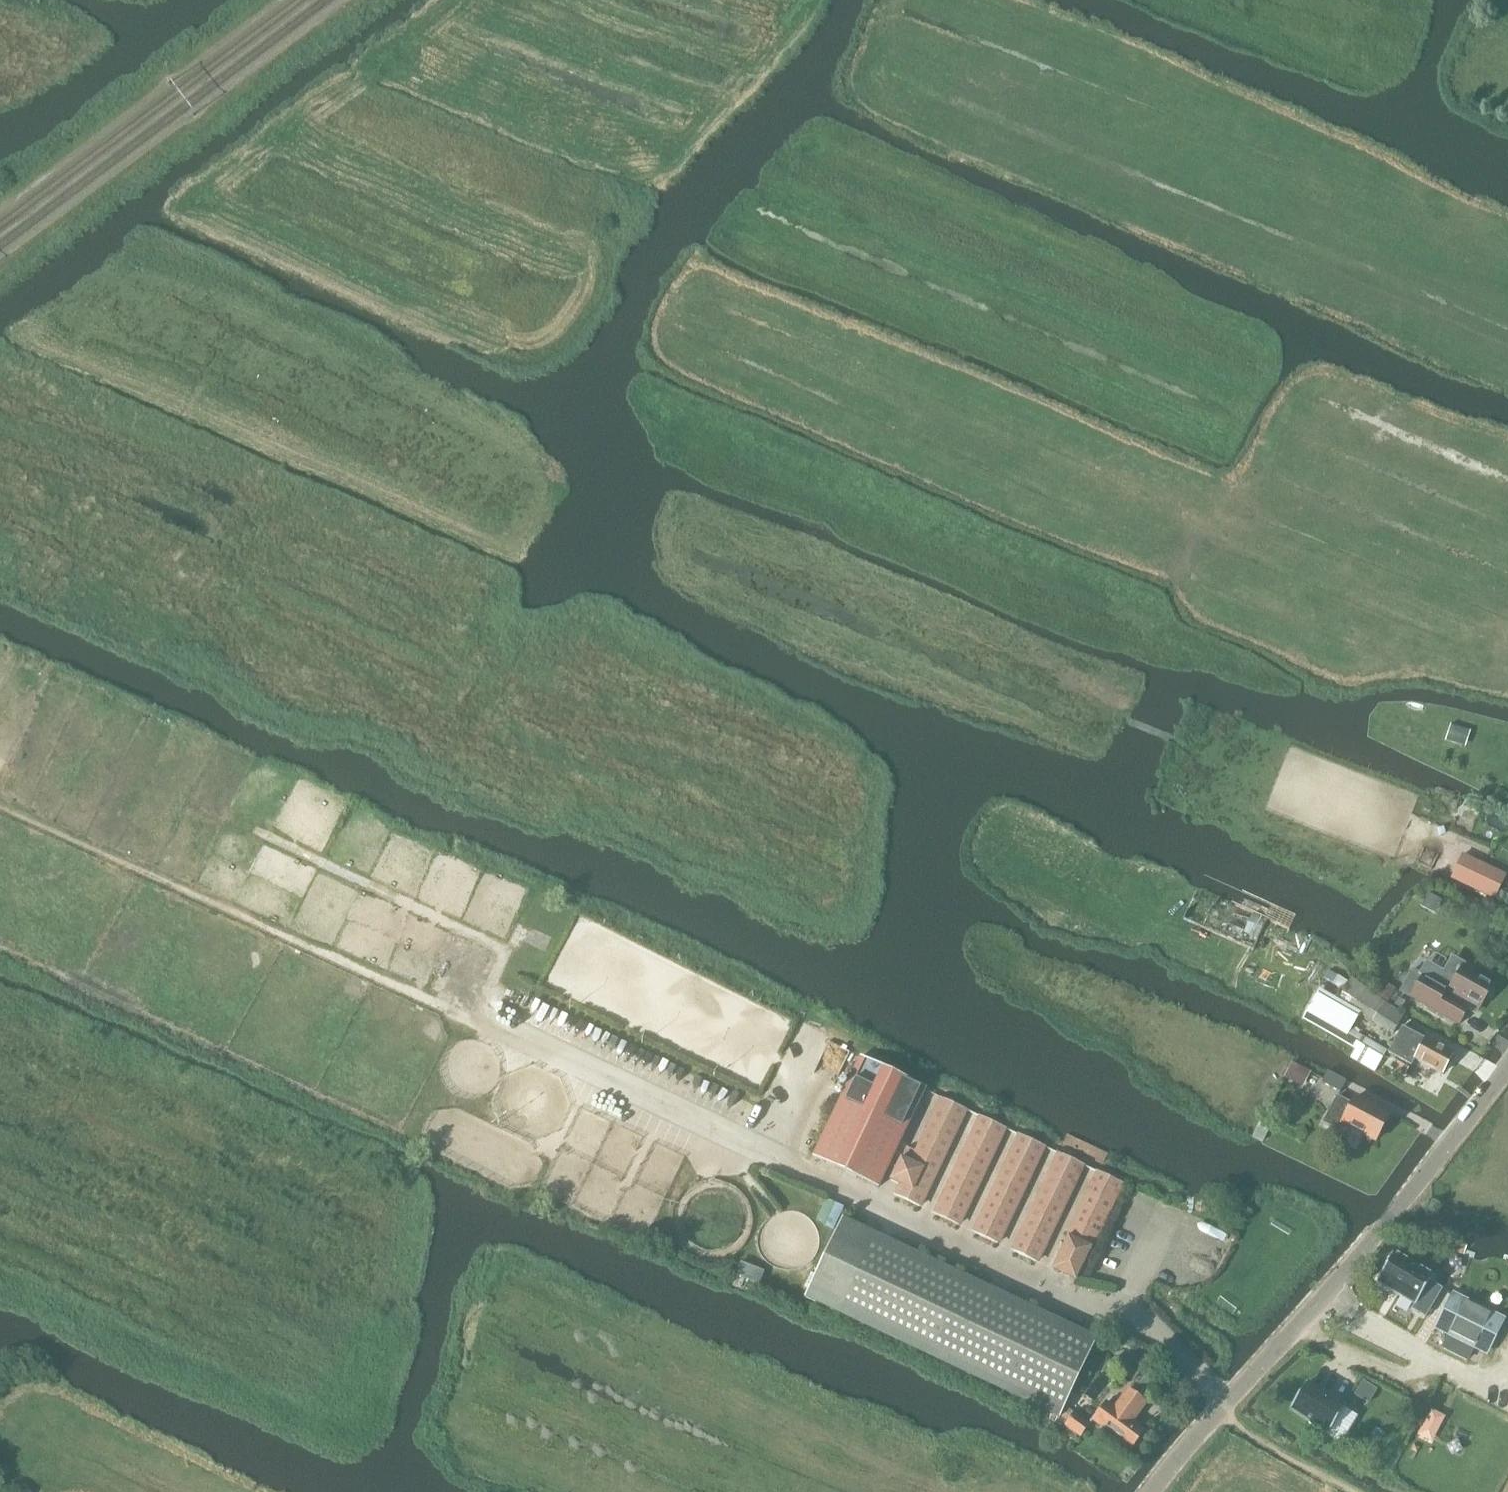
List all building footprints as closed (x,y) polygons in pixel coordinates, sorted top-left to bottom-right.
[(1451,724),(1445,741),(1466,747),(1471,730),(1451,724)] [(1462,855),(1452,878),(1494,898),(1505,875),(1462,855)] [(1217,896),(1208,916),(1227,925),(1222,936),(1252,950),(1267,919),(1278,924),(1282,916),(1261,907),(1258,914),(1217,896)] [(1401,991),(1460,1024),(1468,1008),(1466,1007),(1469,1002),(1480,1008),(1494,984),(1473,971),(1475,968),(1454,956),(1445,971),(1428,962),(1422,972),(1414,968),(1401,991)] [(1328,970),(1323,978),(1344,991),(1337,1000),(1359,1014),(1393,1034),(1404,1016),(1405,1015),(1352,978),(1349,982),(1328,970)] [(1377,992),(1376,994),(1387,1000),(1388,1000),(1394,989),(1382,983),(1377,992)] [(1319,990),(1302,1019),(1355,1049),(1351,1056),(1349,1058),(1375,1073),(1376,1072),(1388,1051),(1350,1029),(1359,1014),(1337,1000),(1319,990)] [(1398,1000),(1395,1005),(1402,1009),(1405,1004),(1398,1000)] [(1388,1052),(1397,1057),(1392,1066),(1406,1074),(1411,1065),(1415,1059),(1442,1073),(1453,1053),(1402,1026),(1388,1052)] [(812,1156),(879,1188),(927,1088),(860,1056),(812,1156)] [(1293,1061),(1285,1077),(1304,1087),(1312,1071),(1293,1061)] [(1340,1092),(1346,1080),(1328,1071),(1322,1082),(1340,1092)] [(1324,1122),(1340,1129),(1343,1123),(1375,1141),(1389,1114),(1356,1097),(1352,1104),(1338,1096),(1324,1122)] [(907,1146),(891,1180),(902,1185),(897,1196),(919,1206),(965,1109),(981,1117),(936,1214),(959,1225),(1004,1127),(1021,1135),(975,1232),(998,1243),(1043,1146),(1060,1154),(1014,1251),(1037,1262),(1082,1164),(1099,1172),(1053,1269),(1076,1280),(1091,1248),(1093,1249),(1109,1216),(1107,1215),(1122,1183),(1125,1184),(940,1097),(943,1099),(928,1130),(919,1126),(913,1139),(922,1143),(918,1151),(907,1146)] [(845,1211),(825,1202),(816,1223),(836,1232),(842,1218),(845,1211)] [(805,1297),(1060,1417),(1098,1338),(842,1218),(836,1232),(805,1297)] [(1381,1275),(1377,1281),(1415,1304),(1411,1309),(1425,1317),(1442,1289),(1429,1281),(1432,1275),(1394,1252),(1392,1257),(1381,1275)] [(741,1260),(738,1274),(762,1281),(766,1267),(741,1260)] [(1443,1347),(1468,1360),(1476,1344),(1489,1350),(1505,1319),(1453,1293),(1437,1325),(1451,1331),(1443,1347)] [(1379,1389),(1364,1380),(1355,1395),(1370,1404),(1379,1389)] [(1306,1383),(1290,1409),(1329,1434),(1345,1407),(1306,1383)] [(1095,1418),(1106,1426),(1105,1428),(1131,1448),(1145,1430),(1131,1420),(1137,1412),(1139,1413),(1147,1403),(1128,1389),(1114,1408),(1107,1402),(1095,1418)] [(1416,1403),(1406,1398),(1399,1412),(1408,1417),(1416,1403)] [(1432,1411),(1426,1423),(1435,1428),(1441,1426),(1445,1417),(1432,1411)] [(1090,1424),(1074,1412),(1065,1424),(1081,1436),(1090,1424)]
